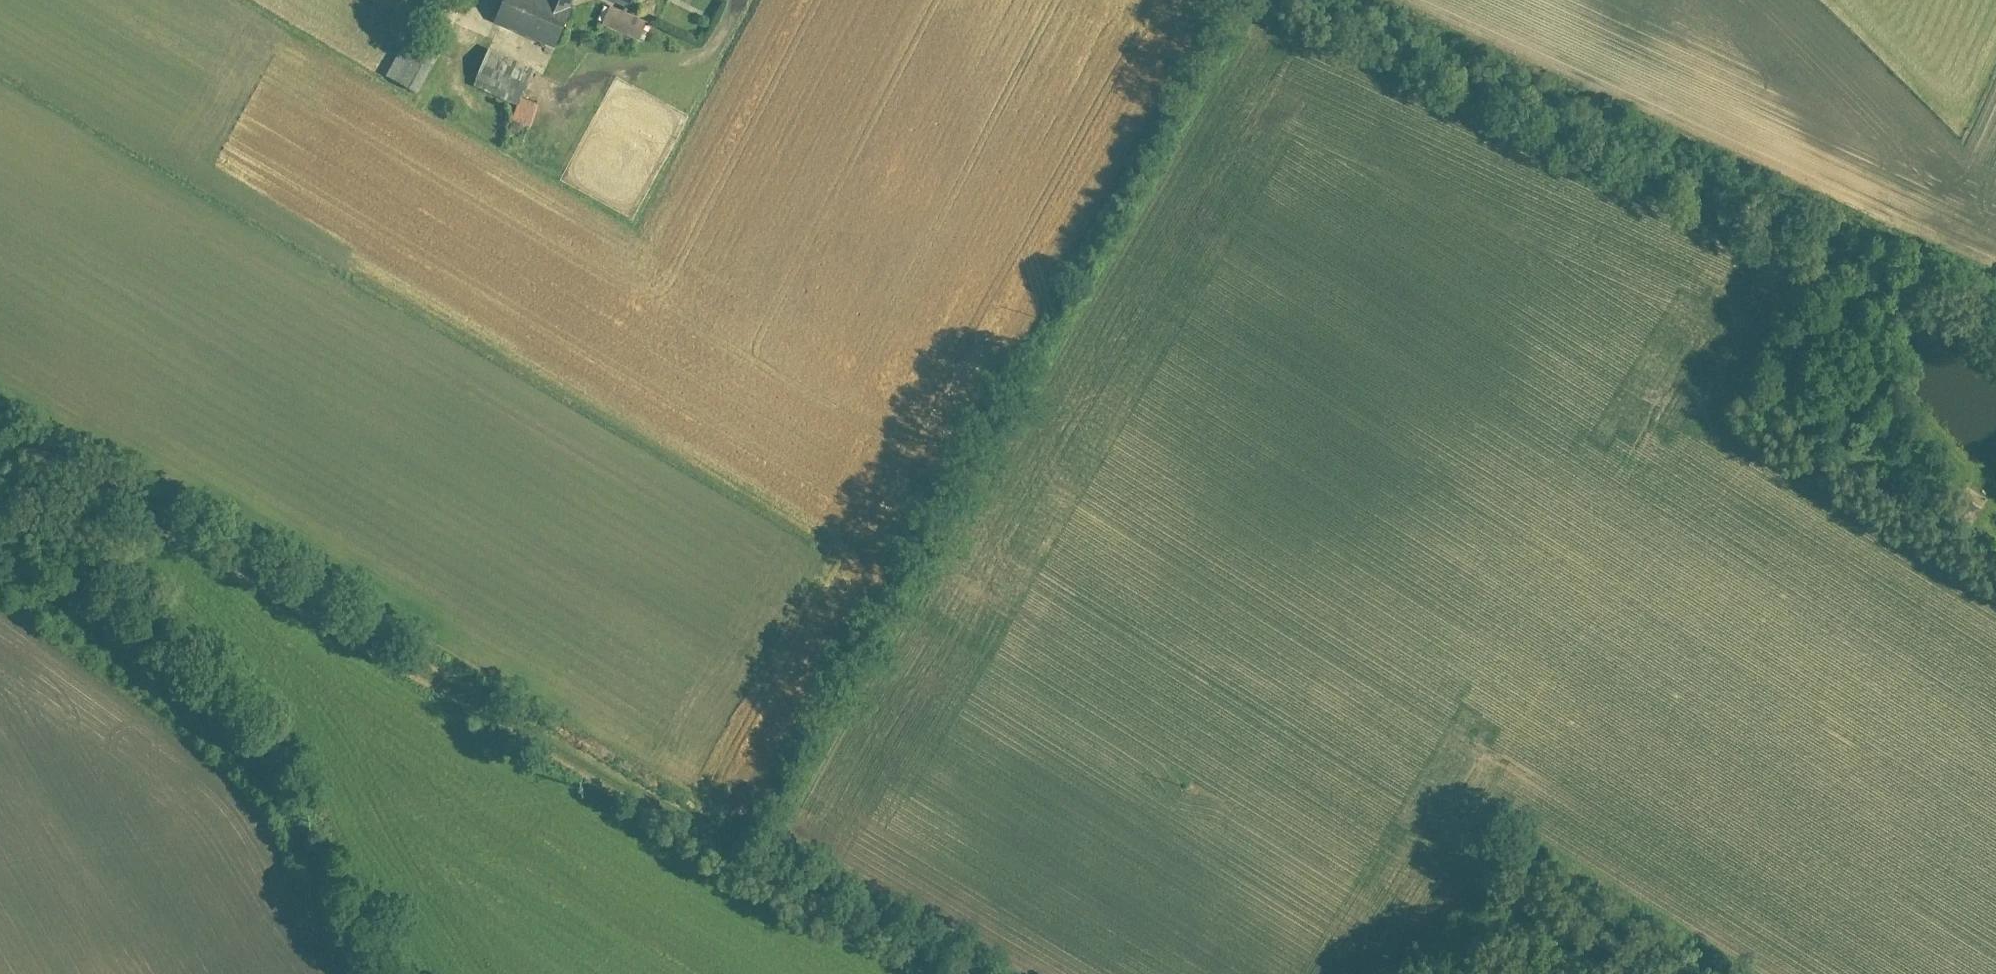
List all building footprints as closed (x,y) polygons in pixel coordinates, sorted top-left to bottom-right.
[(567,7),(570,0),(502,0),(493,22),(552,48),(570,8),(567,7)] [(629,8),(632,0),(610,0),(629,8)] [(611,12),(603,30),(638,44),(645,26),(611,12)] [(488,50),(474,85),(521,104),(535,69),(488,50)]
